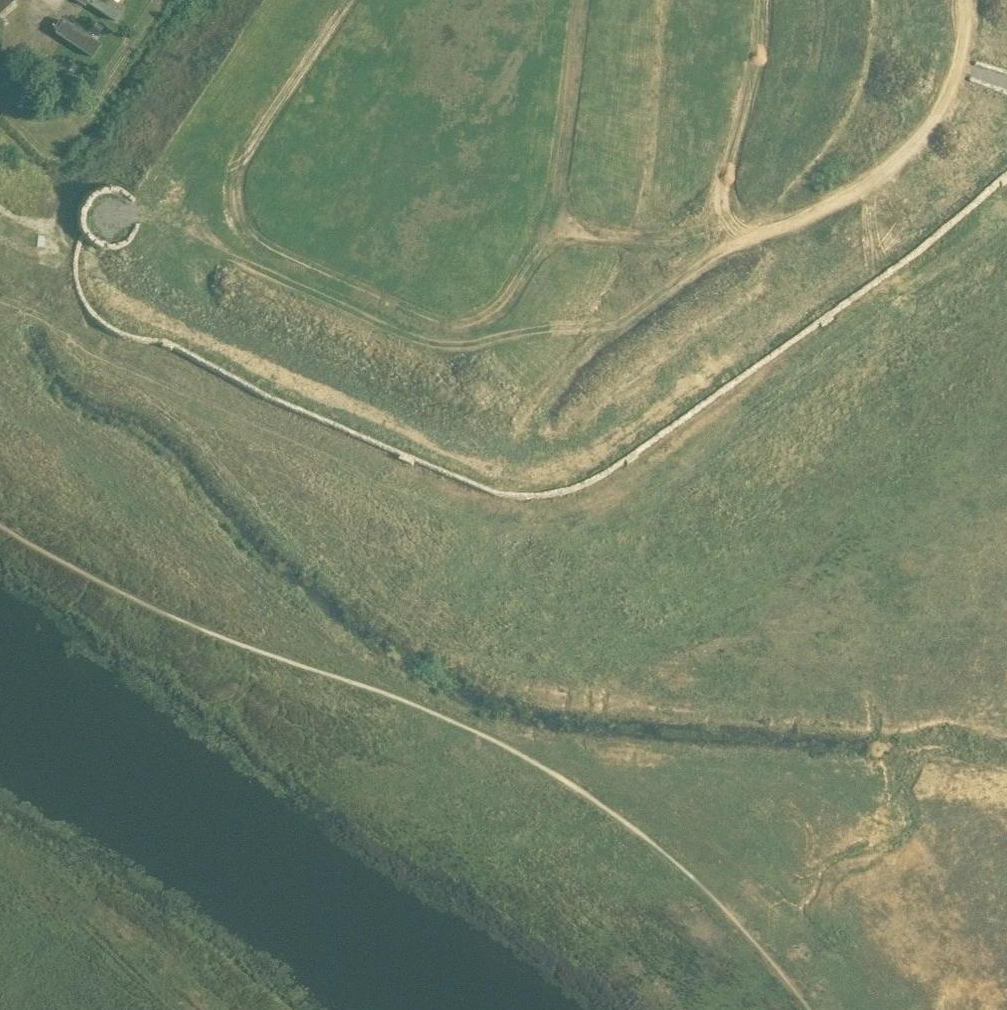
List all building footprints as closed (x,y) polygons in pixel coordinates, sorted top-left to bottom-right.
[(15,0),(0,0),(0,13),(15,0)] [(116,22),(125,9),(111,0),(76,0),(84,6),(87,3),(116,22)] [(100,45),(61,18),(53,29),(55,31),(54,32),(92,58),(100,45)]
